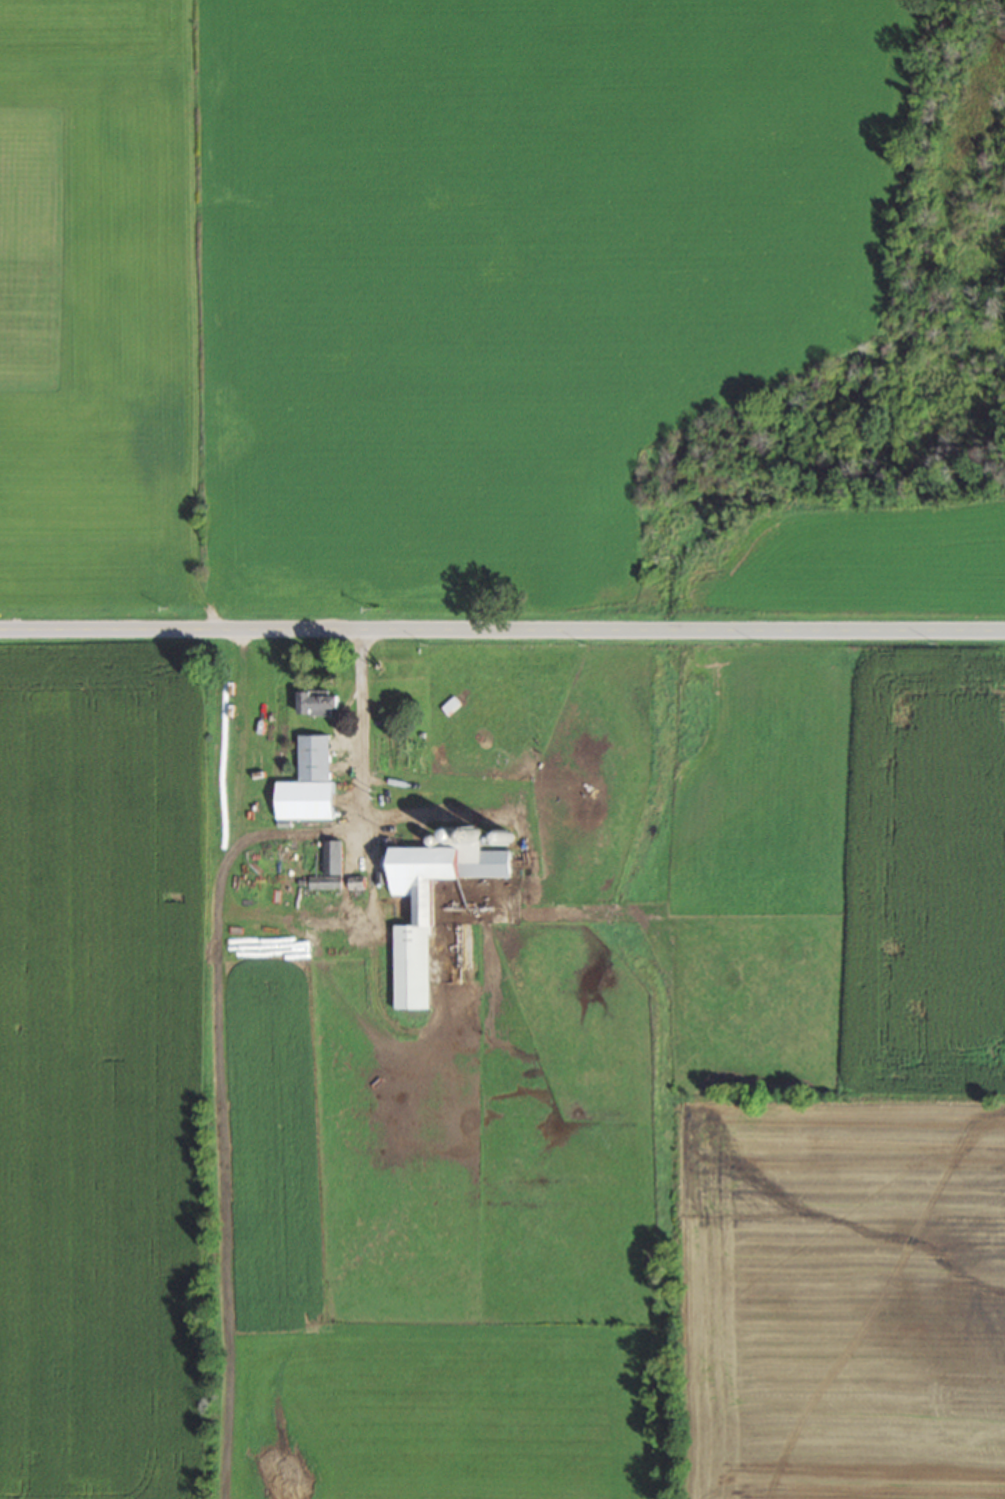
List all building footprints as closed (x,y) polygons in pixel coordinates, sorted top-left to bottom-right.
[(340,713),(340,689),(298,689),(298,713),(340,713)] [(330,780),(330,733),(299,733),(299,780),(278,780),(278,818),(336,817),(336,780),(330,780)] [(325,839),(325,873),(342,873),(342,839),(325,839)] [(437,875),(512,875),(512,849),(482,849),(482,845),(395,845),(395,855),(385,855),(385,870),(381,870),(382,881),(393,881),(393,892),(418,892),(418,924),(396,924),(396,1007),(431,1007),(431,925),(437,925),(437,875)] [(341,888),(341,874),(311,874),(311,888),(341,888)] [(365,887),(365,876),(352,876),(352,887),(365,887)]
